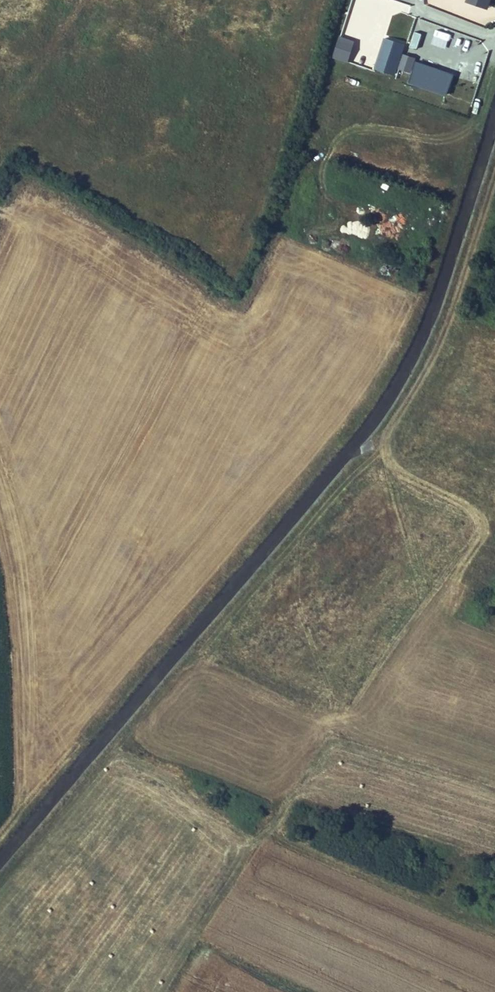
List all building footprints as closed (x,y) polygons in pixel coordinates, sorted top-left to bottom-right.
[(411,5),(395,0),(355,0),(349,23),(361,27),(361,26),(386,33),(393,10),(408,15),(411,5)] [(425,4),(448,10),(450,0),(426,0),(425,4)] [(491,0),(465,0),(464,2),(487,10),(491,0)] [(338,35),(330,58),(347,64),(355,41),(338,35)] [(398,71),(412,72),(415,57),(401,55),(398,71)] [(408,85),(438,94),(441,82),(445,72),(416,63),(412,75),(411,75),(408,85)]
